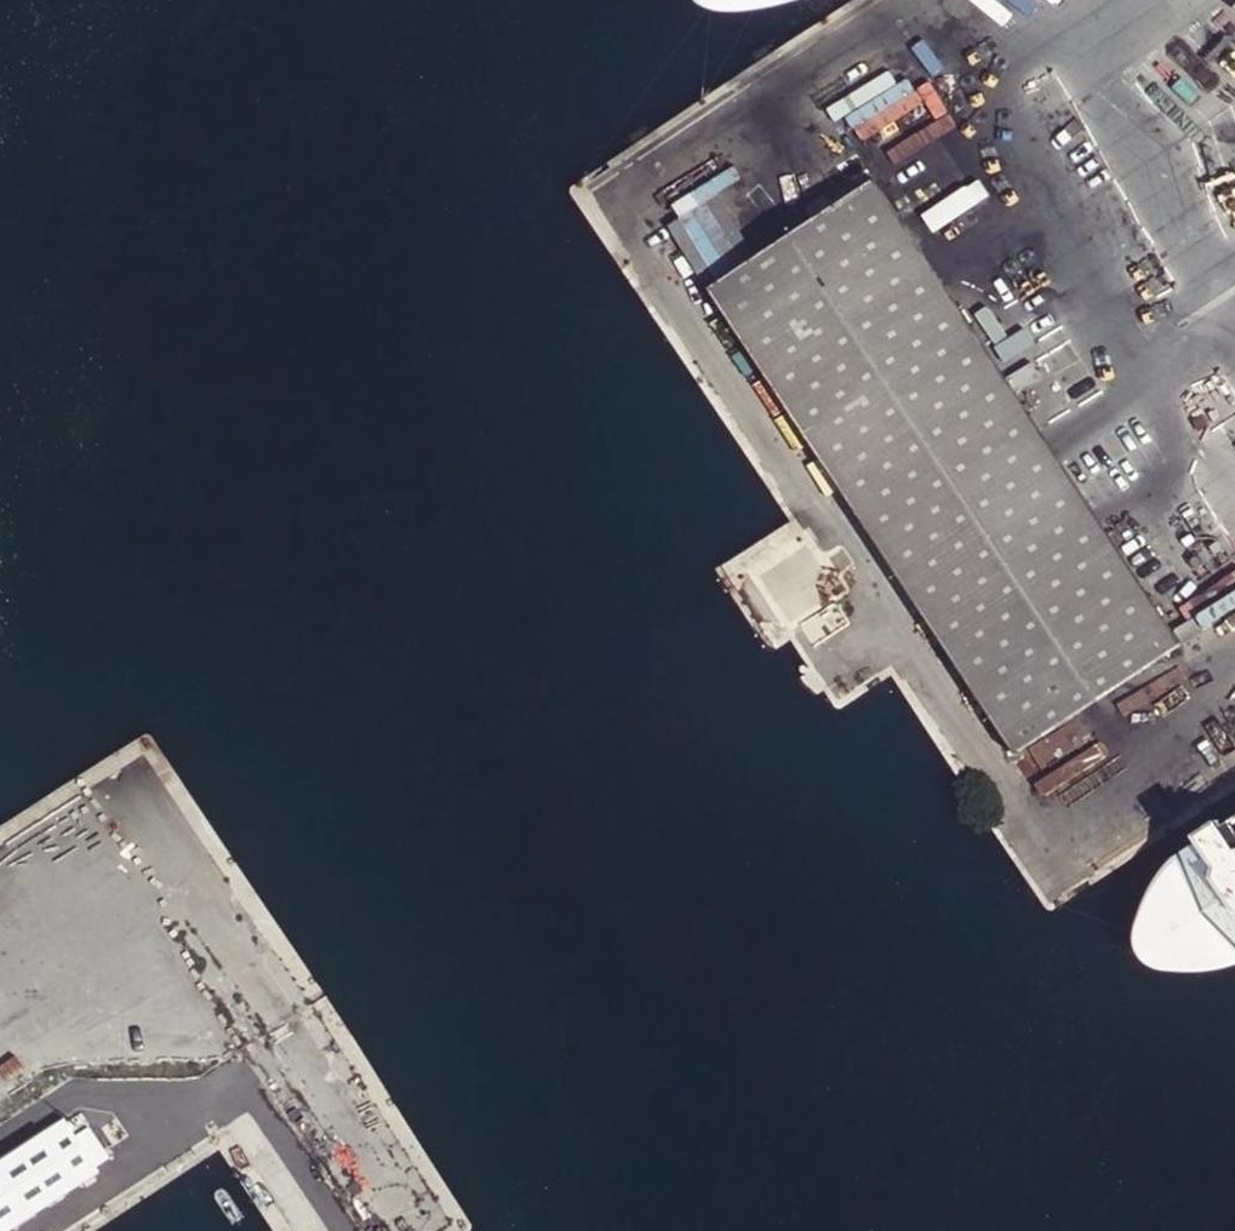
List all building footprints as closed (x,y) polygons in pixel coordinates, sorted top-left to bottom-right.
[(1177,648),(851,157),(686,266),(1009,758),(1177,648)] [(78,1152),(47,1103),(30,1114),(61,1163),(78,1152)] [(63,1165),(61,1163),(30,1114),(28,1111),(0,1130),(0,1205),(63,1165)]
